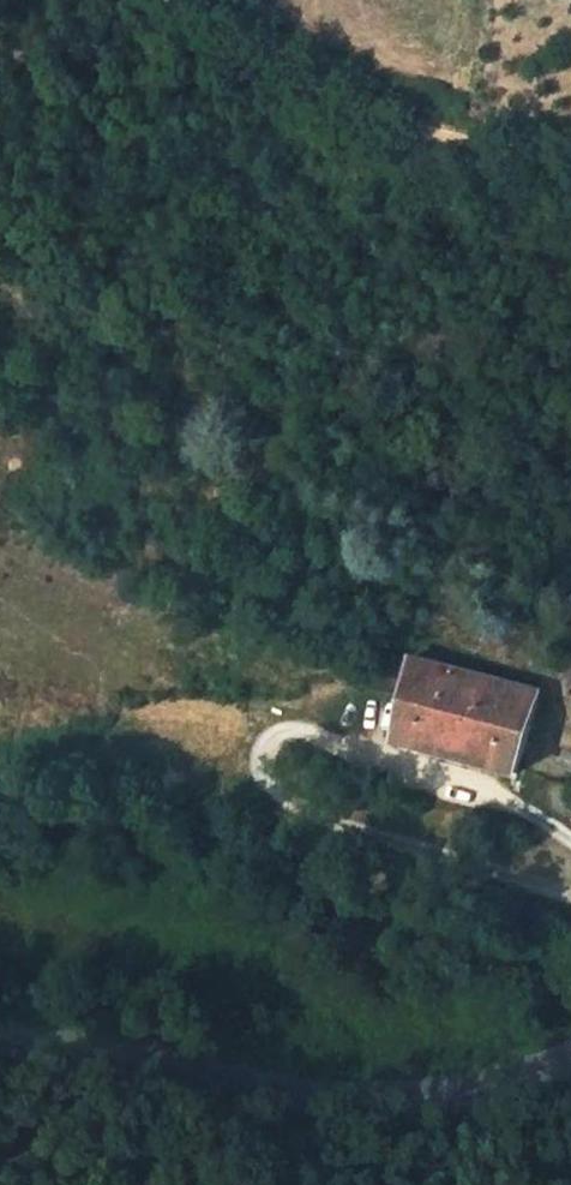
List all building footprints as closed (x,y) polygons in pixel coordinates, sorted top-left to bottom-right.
[(517,772),(538,690),(419,658),(398,741),(425,749),(427,743),(493,759),(491,766),(517,772)]
